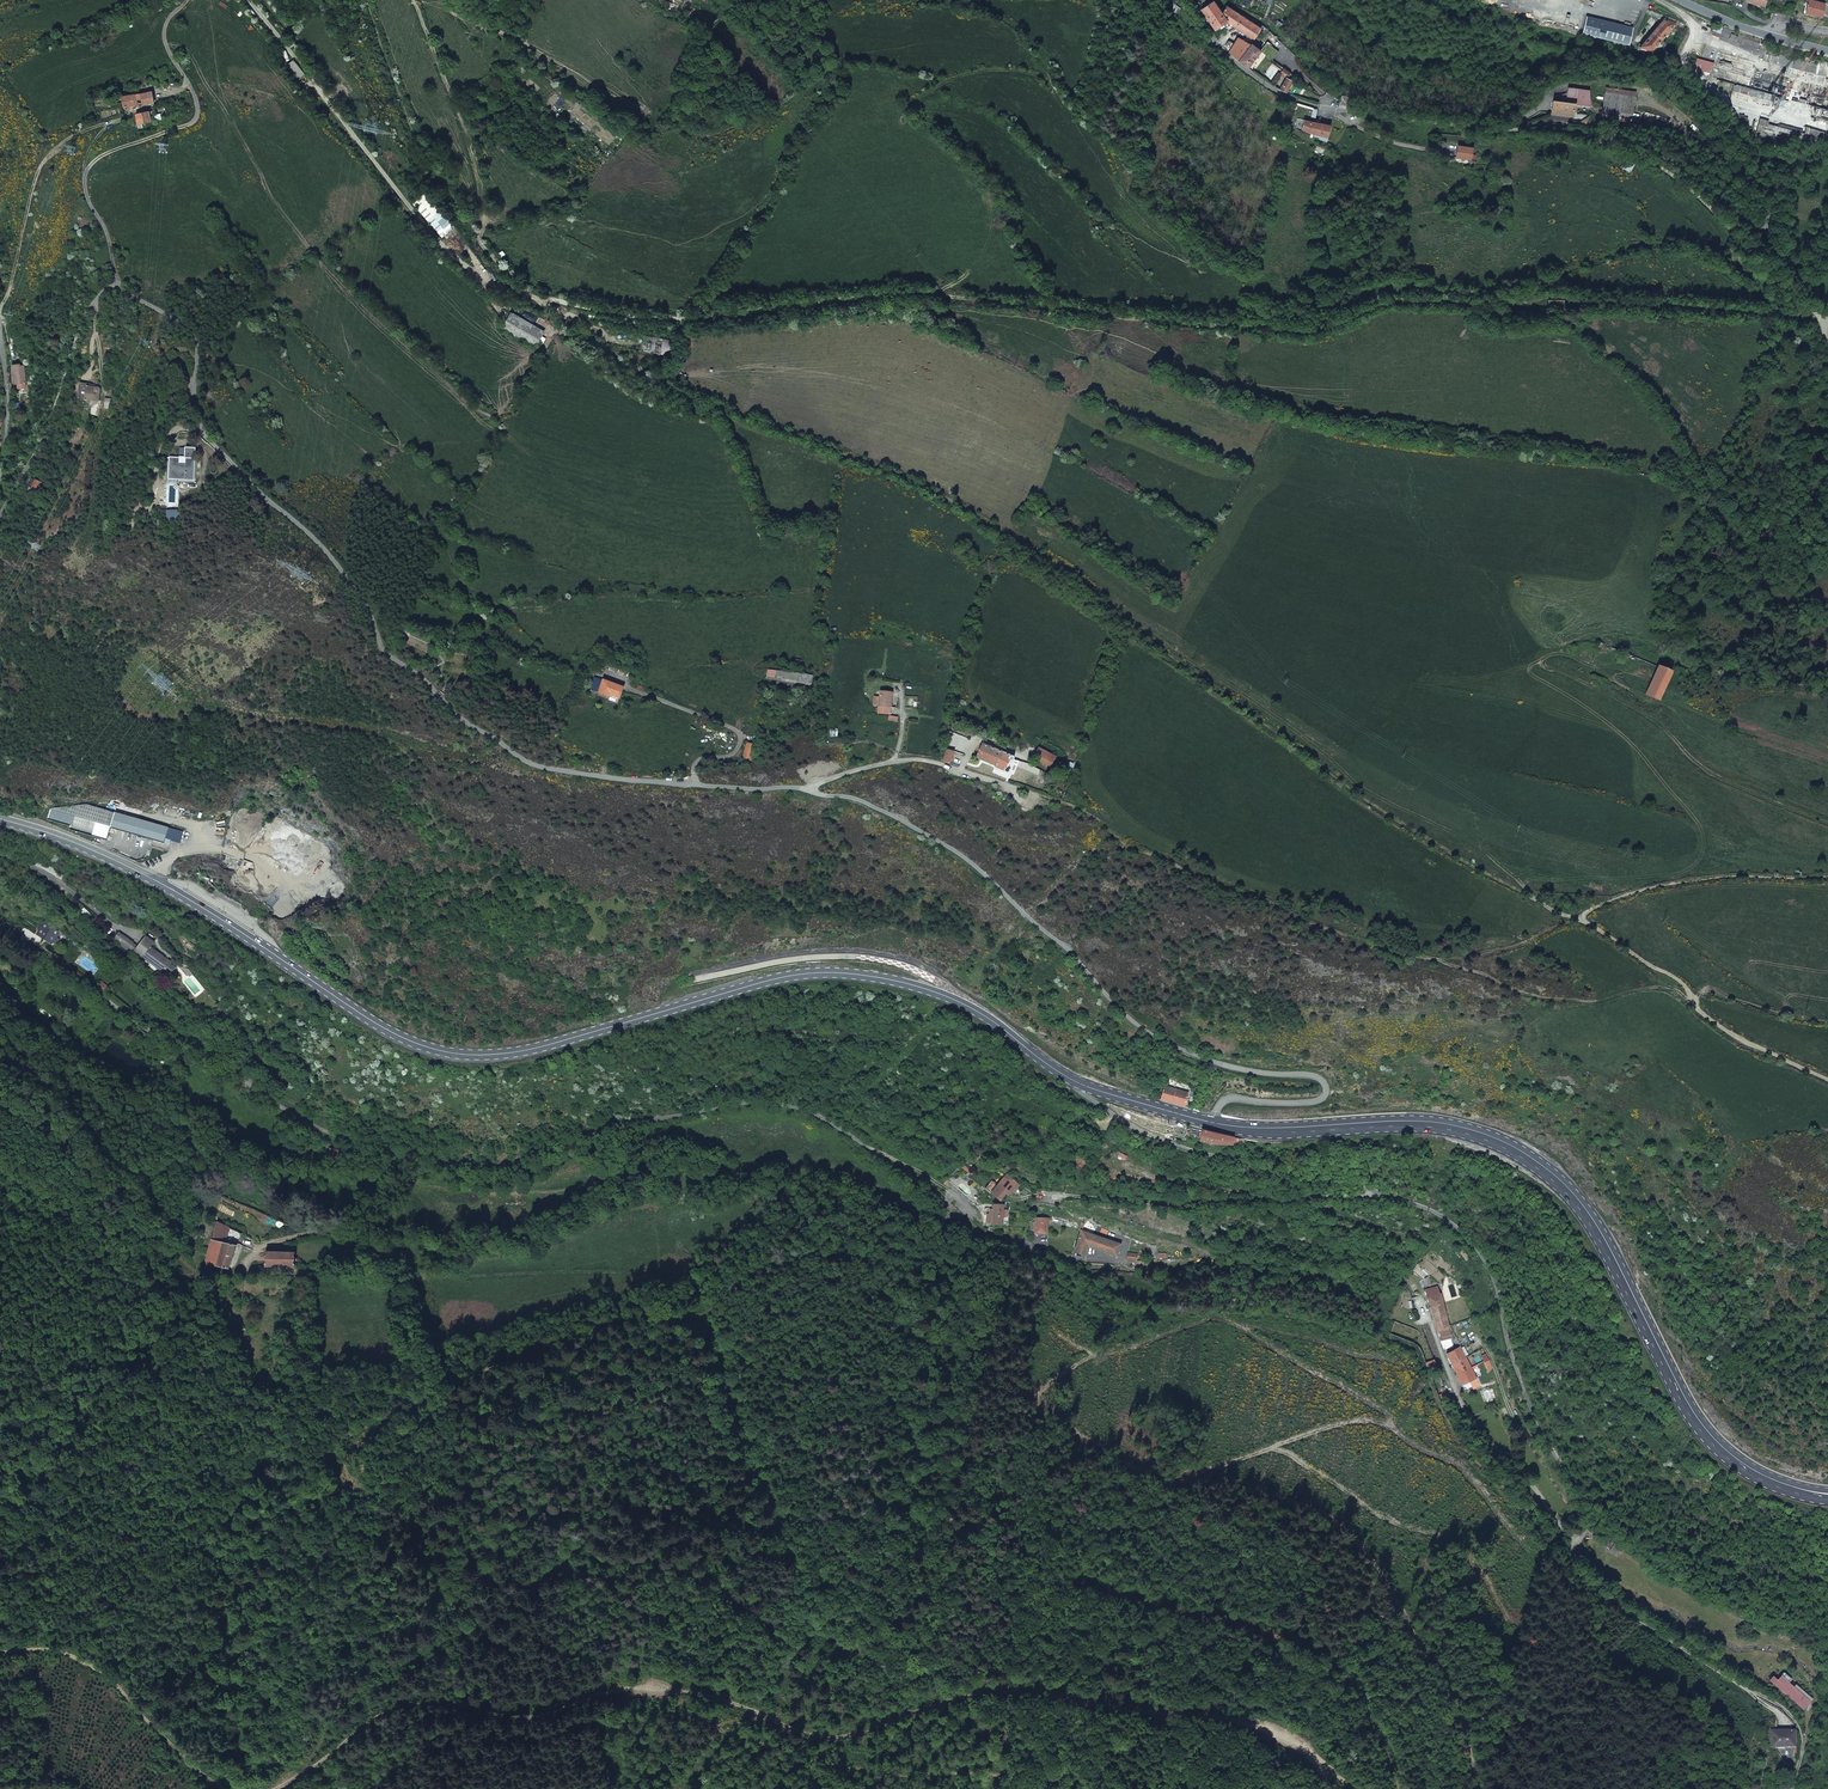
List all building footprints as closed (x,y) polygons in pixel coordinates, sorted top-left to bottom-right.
[(1824,4),(1808,0),(1805,11),(1819,15),(1821,10),(1823,10),(1824,4)] [(1201,10),(1215,30),(1223,24),(1226,21),(1221,14),(1213,2),(1201,10)] [(1261,29),(1225,6),(1221,14),(1226,21),(1247,36),(1254,40),(1261,29)] [(1605,21),(1586,17),(1582,33),(1626,44),(1629,41),(1632,28),(1605,21)] [(1605,21),(1632,28),(1633,24),(1606,17),(1605,21)] [(1661,40),(1676,24),(1675,23),(1664,19),(1640,47),(1639,48),(1651,51),(1658,43),(1662,46),(1663,46),(1664,46),(1665,45),(1665,44),(1665,43),(1661,40)] [(1719,39),(1723,28),(1715,25),(1711,35),(1719,39)] [(1757,55),(1758,54),(1764,56),(1762,61),(1827,78),(1827,62),(1805,57),(1806,55),(1778,48),(1778,49),(1766,46),(1767,45),(1759,43),(1761,39),(1752,37),(1724,27),(1723,28),(1719,39),(1757,55)] [(1254,40),(1247,36),(1243,41),(1248,43),(1250,45),(1251,44),(1254,40)] [(1238,38),(1229,53),(1236,59),(1248,43),(1243,41),(1238,38)] [(1248,43),(1236,59),(1238,61),(1250,45),(1248,43)] [(1266,43),(1260,51),(1272,60),(1278,52),(1266,43)] [(1250,45),(1238,61),(1248,69),(1260,51),(1251,44),(1250,45)] [(1714,63),(1697,59),(1695,67),(1709,71),(1710,66),(1713,66),(1714,63)] [(293,60),(287,65),(299,80),(306,75),(293,60)] [(1284,69),(1280,74),(1286,78),(1288,79),(1290,74),(1284,69)] [(1286,78),(1280,90),(1286,93),(1293,81),(1288,79),(1286,78)] [(1604,92),(1635,96),(1635,91),(1605,87),(1604,92)] [(1568,88),(1566,103),(1575,104),(1575,105),(1590,107),(1590,91),(1568,88)] [(143,93),(121,96),(123,108),(147,105),(154,103),(152,90),(143,93)] [(1635,96),(1604,92),(1601,115),(1632,119),(1635,96)] [(1657,98),(1667,107),(1671,102),(1661,93),(1657,98)] [(1566,103),(1553,102),(1551,114),(1573,117),(1575,105),(1575,104),(1566,103)] [(1316,110),(1297,104),(1293,118),(1304,121),(1304,120),(1313,123),(1316,110)] [(136,119),(132,120),(133,126),(153,121),(153,118),(155,117),(154,111),(135,114),(136,119)] [(1313,123),(1304,120),(1304,121),(1302,130),(1328,138),(1330,127),(1324,125),(1323,125),(1313,123)] [(1760,121),(1757,130),(1756,134),(1764,137),(1765,134),(1767,124),(1768,124),(1760,121)] [(1800,133),(1767,124),(1765,134),(1798,143),(1798,142),(1805,143),(1806,141),(1809,128),(1801,126),(1800,133)] [(1809,128),(1806,141),(1806,142),(1809,142),(1811,142),(1811,141),(1813,140),(1813,141),(1816,140),(1824,137),(1825,133),(1809,128)] [(1472,148),(1457,146),(1456,158),(1470,160),(1472,148)] [(502,327),(535,346),(543,332),(511,313),(502,327)] [(100,330),(101,339),(108,338),(107,329),(100,330)] [(13,365),(14,385),(18,384),(24,384),(25,384),(24,366),(20,366),(20,364),(13,365)] [(85,395),(86,387),(95,388),(95,386),(80,384),(78,399),(81,399),(82,394),(85,395)] [(92,401),(90,414),(98,416),(99,402),(98,402),(100,389),(86,387),(85,395),(82,394),(81,399),(92,401)] [(170,459),(170,479),(194,479),(194,449),(179,449),(179,459),(170,459)] [(37,492),(35,496),(40,498),(46,485),(35,480),(31,488),(31,489),(37,492)] [(247,512),(256,520),(261,514),(253,505),(247,512)] [(165,512),(165,521),(178,521),(177,512),(165,512)] [(1671,671),(1658,666),(1646,694),(1659,699),(1671,671)] [(610,695),(619,699),(623,688),(603,681),(598,693),(607,696),(607,694),(610,695)] [(891,693),(880,692),(878,713),(889,714),(891,693)] [(1012,756),(981,743),(975,756),(996,765),(995,766),(1006,771),(1007,771),(1007,770),(1008,769),(1007,769),(1007,768),(1006,767),(1010,759),(1012,761),(1013,758),(1013,757),(1012,756)] [(744,758),(752,760),(755,746),(748,744),(744,758)] [(1034,756),(1051,765),(1055,757),(1039,748),(1034,756)] [(945,749),(941,761),(950,764),(954,752),(945,749)] [(108,811),(86,805),(50,809),(47,820),(70,827),(69,830),(107,841),(111,829),(112,829),(152,841),(164,844),(169,829),(133,818),(135,811),(119,807),(117,814),(115,813),(116,808),(110,806),(108,811)] [(183,833),(169,829),(164,844),(152,841),(150,848),(168,853),(178,850),(183,833)] [(37,935),(52,944),(53,942),(56,938),(60,931),(45,922),(37,935)] [(133,943),(120,933),(115,940),(128,950),(133,943)] [(135,952),(165,972),(172,962),(150,948),(154,943),(146,937),(135,952)] [(102,983),(99,987),(110,995),(113,991),(102,983)] [(1188,1094),(1164,1087),(1160,1101),(1185,1107),(1188,1094)] [(1252,1147),(1252,1140),(1233,1138),(1202,1131),(1200,1142),(1210,1144),(1210,1145),(1233,1147),(1233,1145),(1252,1147)] [(300,1140),(295,1145),(306,1154),(311,1148),(300,1140)] [(330,1149),(327,1160),(343,1161),(344,1152),(332,1146),(331,1149),(330,1149)] [(983,1178),(977,1175),(974,1180),(978,1184),(983,1178)] [(985,1190),(996,1199),(1000,1203),(1005,1197),(1009,1200),(1020,1187),(1006,1177),(998,1188),(991,1183),(985,1190)] [(936,1194),(932,1199),(939,1205),(943,1201),(936,1194)] [(993,1225),(1002,1226),(1002,1218),(1004,1218),(1005,1207),(994,1206),(993,1212),(993,1224),(993,1225)] [(1030,1225),(1030,1234),(1047,1235),(1047,1224),(1080,1230),(1078,1222),(1051,1217),(1051,1220),(1035,1219),(1035,1225),(1030,1225)] [(217,1222),(212,1240),(237,1245),(242,1234),(217,1222)] [(1120,1245),(1081,1232),(1079,1237),(1075,1253),(1087,1256),(1089,1248),(1117,1257),(1120,1245)] [(206,1264),(205,1266),(207,1267),(207,1269),(208,1269),(208,1270),(209,1270),(208,1267),(208,1265),(228,1269),(237,1245),(212,1240),(205,1263),(206,1264)] [(295,1253),(265,1252),(264,1267),(296,1268),(297,1261),(296,1259),(295,1259),(295,1253)] [(1423,1280),(1436,1330),(1449,1326),(1441,1294),(1439,1294),(1435,1277),(1423,1280)] [(1449,1326),(1436,1330),(1437,1332),(1445,1350),(1455,1348),(1449,1326)] [(1447,1354),(1452,1365),(1466,1359),(1460,1348),(1447,1354)] [(1480,1389),(1476,1379),(1476,1380),(1466,1359),(1452,1365),(1463,1386),(1471,1382),(1475,1391),(1480,1389)] [(1607,1551),(1609,1546),(1597,1539),(1595,1544),(1607,1551)] [(1614,1547),(1614,1546),(1610,1553),(1609,1554),(1614,1557),(1619,1549),(1614,1547)] [(1784,1673),(1777,1681),(1779,1683),(1776,1686),(1805,1710),(1812,1702),(1794,1688),(1789,1684),(1792,1680),(1784,1673)] [(1794,1688),(1812,1702),(1814,1699),(1796,1685),(1794,1688)] [(1794,1731),(1770,1730),(1770,1747),(1794,1748),(1794,1731)]
